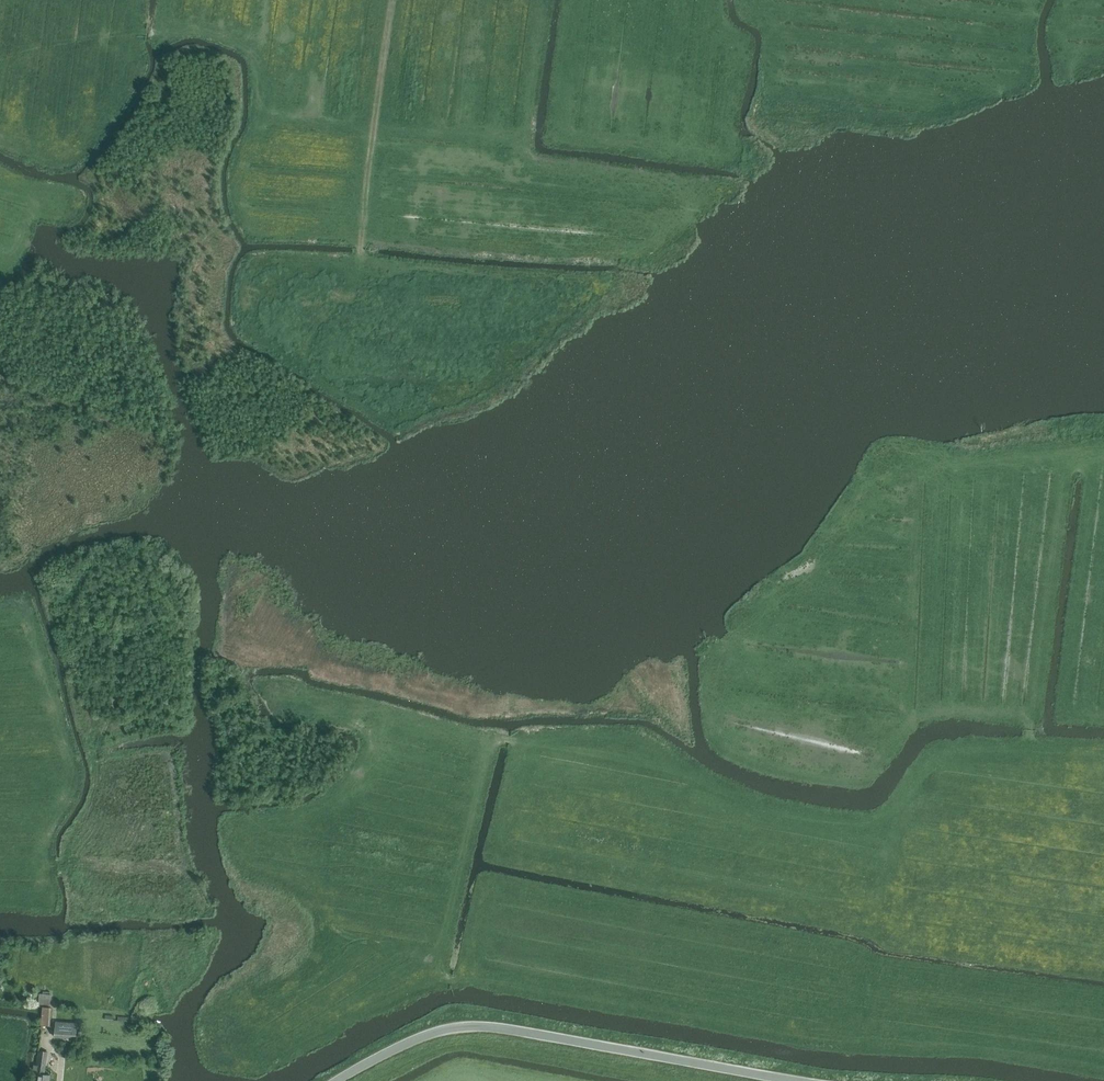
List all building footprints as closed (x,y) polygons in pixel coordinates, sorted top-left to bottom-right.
[(42,1027),(49,1028),(51,1008),(50,1008),(51,994),(39,994),(39,1007),(43,1007),(42,1027)] [(55,1038),(77,1039),(78,1023),(56,1022),(55,1038)] [(44,1074),(48,1052),(39,1050),(35,1073),(38,1074),(37,1080),(50,1080),(51,1075),(44,1074)]
